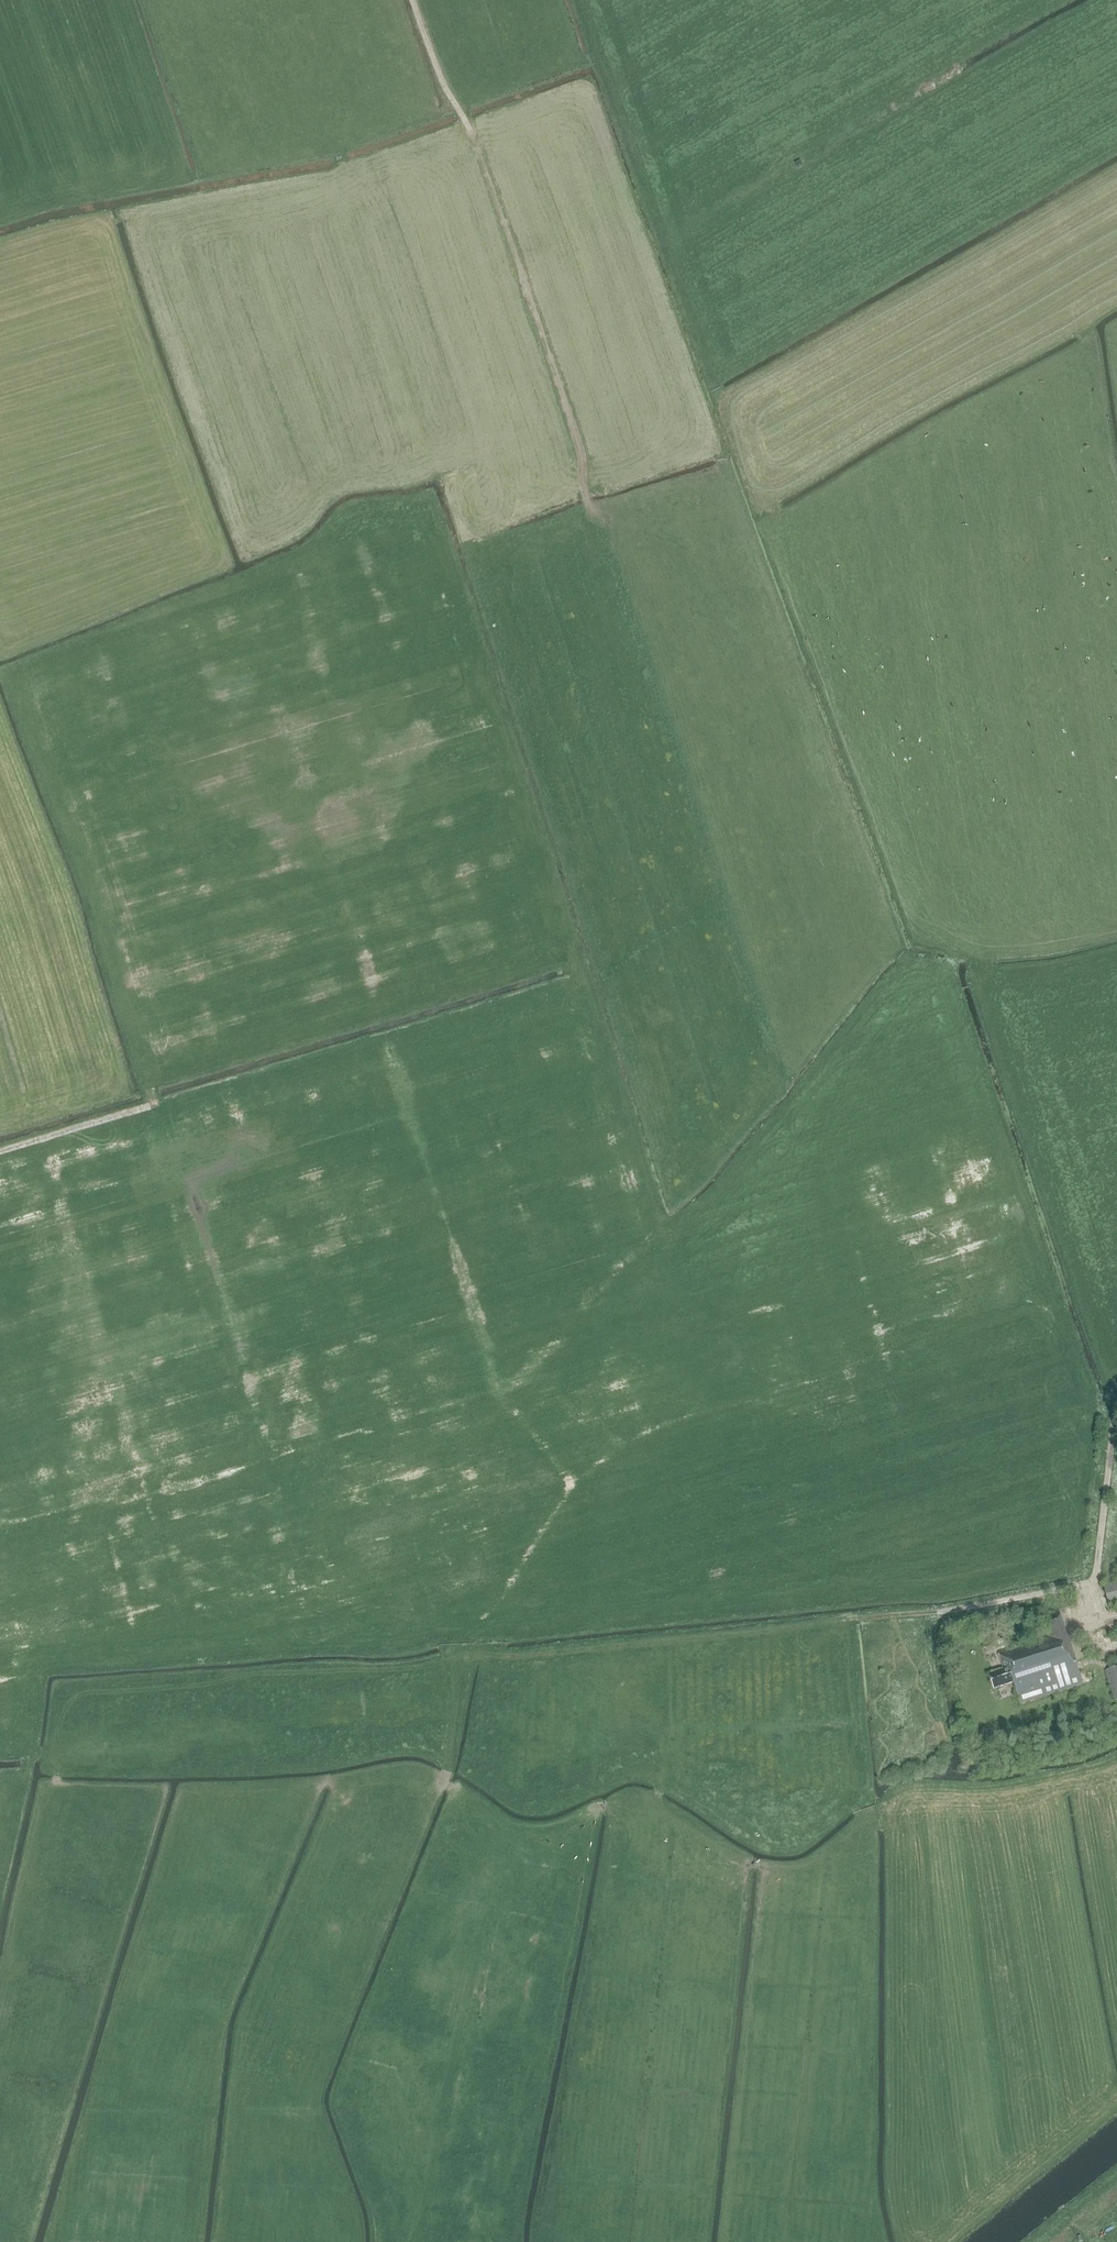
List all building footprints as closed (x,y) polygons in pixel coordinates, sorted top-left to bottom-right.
[(1105,1592),(1109,1608),(1116,1606),(1116,1588),(1105,1592)] [(1020,1704),(1083,1683),(1080,1675),(1060,1613),(1042,1619),(1047,1637),(1000,1653),(1005,1669),(988,1675),(993,1689),(1013,1683),(1020,1704)] [(1116,1700),(1116,1668),(1105,1672),(1114,1701),(1116,1700)]
